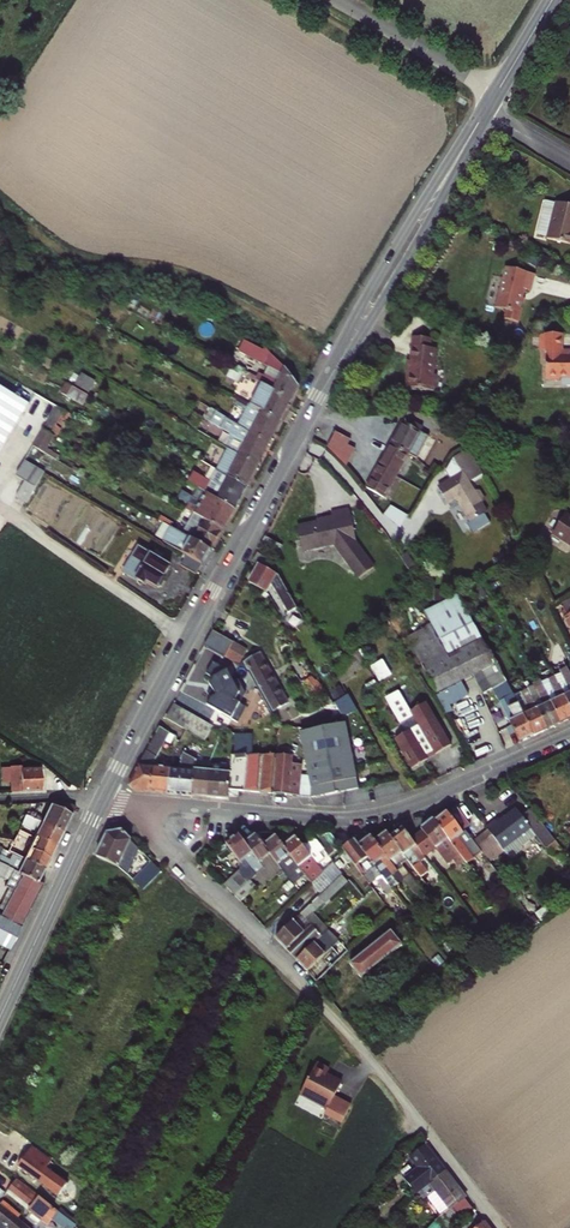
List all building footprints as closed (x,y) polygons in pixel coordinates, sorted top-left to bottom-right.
[(558,202),(553,220),(543,217),(537,237),(543,239),(544,236),(549,238),(569,244),(569,205),(558,202)] [(536,276),(507,268),(496,307),(507,310),(505,318),(519,322),(521,314),(523,314),(527,290),(532,292),(536,276)] [(562,348),(563,333),(542,332),(541,349),(546,349),(546,359),(548,359),(547,378),(561,378),(561,376),(569,376),(569,354),(562,354),(562,348)] [(431,340),(413,338),(409,373),(407,373),(405,388),(432,392),(434,376),(432,376),(435,350),(430,349),(431,340)] [(255,380),(261,383),(291,399),(298,385),(270,353),(265,363),(268,365),(263,375),(259,373),(255,380)] [(261,383),(249,407),(267,414),(280,420),(291,399),(261,383)] [(88,394),(73,385),(67,396),(83,405),(88,394)] [(28,404),(0,386),(0,451),(28,404)] [(241,403),(230,398),(224,410),(234,415),(241,403)] [(56,435),(61,426),(62,423),(65,424),(68,419),(70,420),(73,414),(57,405),(44,429),(56,435)] [(249,407),(239,425),(252,433),(269,442),(280,420),(267,414),(249,407)] [(252,433),(239,425),(218,411),(213,421),(233,432),(225,446),(232,450),(238,454),(257,464),(269,442),(252,433)] [(402,422),(390,444),(408,454),(416,458),(428,437),(420,432),(422,428),(410,421),(408,426),(402,422)] [(61,426),(56,435),(60,438),(65,429),(61,426)] [(56,435),(44,429),(34,446),(45,453),(56,435)] [(336,433),(328,448),(340,461),(346,467),(355,450),(347,446),(350,441),(336,433)] [(408,454),(390,444),(379,465),(396,474),(408,454)] [(201,460),(215,468),(246,485),(257,464),(238,454),(232,450),(227,459),(207,448),(201,460)] [(459,498),(474,533),(491,522),(483,504),(486,499),(480,489),(474,489),(463,471),(476,463),(467,448),(453,456),(447,472),(452,480),(439,487),(450,504),(459,498)] [(25,460),(15,477),(25,483),(15,501),(25,507),(46,472),(25,460)] [(384,497),(396,474),(379,465),(366,487),(384,497)] [(187,481),(198,487),(234,508),(246,485),(215,468),(208,480),(193,471),(187,481)] [(189,510),(194,513),(222,529),(234,508),(198,487),(189,502),(192,503),(189,510)] [(385,514),(403,526),(410,515),(393,503),(385,514)] [(317,522),(298,526),(303,551),(313,549),(313,546),(336,543),(354,579),(370,571),(354,539),(356,539),(349,508),(331,512),(332,516),(321,518),(322,521),(317,522)] [(565,511),(552,531),(569,543),(569,514),(565,511)] [(194,513),(183,533),(211,549),(222,529),(194,513)] [(165,522),(163,522),(160,527),(169,531),(172,526),(165,522)] [(172,526),(169,531),(163,541),(187,555),(202,564),(211,549),(183,533),(172,526)] [(266,536),(261,544),(278,553),(282,545),(266,536)] [(170,565),(160,560),(154,556),(138,546),(123,572),(135,579),(146,584),(147,582),(157,588),(162,586),(165,581),(164,577),(170,565)] [(265,568),(270,559),(257,551),(252,561),(259,565),(250,581),(267,592),(272,584),(295,626),(304,621),(279,577),(265,568)] [(202,564),(187,555),(181,565),(196,574),(202,564)] [(533,736),(514,695),(457,596),(426,612),(433,626),(409,637),(437,693),(474,674),(483,670),(493,689),(519,742),(533,736)] [(567,614),(569,613),(569,599),(562,603),(566,611),(567,614)] [(213,630),(204,646),(224,656),(225,654),(235,659),(239,650),(230,645),(232,641),(213,630)] [(246,648),(232,641),(230,645),(239,650),(235,659),(225,654),(224,656),(238,664),(246,648)] [(347,662),(354,673),(366,665),(358,651),(345,658),(347,662)] [(249,670),(250,671),(272,711),(288,702),(260,654),(245,662),(249,670)] [(385,658),(373,665),(382,680),(394,672),(385,658)] [(228,669),(213,661),(207,673),(214,677),(210,684),(213,689),(208,692),(211,697),(207,704),(238,721),(246,705),(240,702),(246,691),(239,679),(235,682),(228,669)] [(335,670),(341,680),(354,673),(347,662),(335,670)] [(558,680),(569,708),(569,673),(567,666),(559,670),(561,673),(563,678),(558,680)] [(474,674),(484,693),(493,689),(483,670),(474,674)] [(356,676),(354,673),(341,680),(343,684),(356,676)] [(542,682),(561,723),(569,719),(569,708),(558,680),(555,675),(542,682)] [(306,683),(309,686),(314,682),(312,678),(306,683)] [(541,680),(528,688),(547,729),(561,723),(542,682),(541,680)] [(320,689),(314,682),(309,686),(315,694),(320,689)] [(547,729),(528,688),(514,695),(533,736),(547,729)] [(385,698),(387,701),(400,724),(413,716),(411,713),(398,690),(385,698)] [(358,710),(349,694),(336,702),(344,717),(358,710)] [(165,718),(183,728),(193,734),(204,740),(212,725),(173,704),(165,718)] [(427,704),(411,713),(413,716),(420,728),(434,753),(435,754),(451,745),(427,704)] [(400,724),(407,735),(412,732),(420,728),(413,716),(400,724)] [(310,797),(358,788),(356,779),(352,757),(345,723),(299,733),(307,772),(310,787),(310,797)] [(169,733),(160,728),(154,739),(163,744),(169,733)] [(236,754),(277,755),(279,732),(236,734),(236,754)] [(407,735),(396,741),(412,768),(427,759),(412,732),(407,735)] [(151,766),(157,755),(154,753),(156,750),(159,752),(163,744),(154,739),(129,785),(135,790),(150,791),(153,767),(151,766)] [(198,759),(183,753),(181,759),(180,769),(195,771),(192,795),(207,796),(209,771),(207,767),(195,766),(198,759)] [(239,790),(274,793),(277,755),(236,754),(233,754),(231,766),(228,793),(238,794),(239,790)] [(292,756),(277,755),(274,793),(299,796),(310,797),(310,787),(307,772),(301,772),(301,764),(291,763),(292,756)] [(360,755),(352,757),(356,779),(364,778),(360,755)] [(220,771),(209,771),(207,796),(228,798),(228,793),(231,766),(228,764),(221,763),(220,771)] [(16,765),(10,765),(11,791),(41,790),(40,769),(17,769),(16,765)] [(169,768),(153,767),(150,791),(168,793),(171,769),(169,768)] [(180,769),(171,769),(168,793),(192,795),(195,771),(180,769)] [(51,802),(42,821),(63,831),(75,806),(62,801),(51,802)] [(480,849),(474,840),(465,829),(471,825),(456,806),(434,821),(460,854),(475,873),(487,863),(477,851),(480,849)] [(496,820),(487,827),(488,830),(504,850),(508,856),(518,853),(520,846),(536,834),(551,852),(559,846),(532,808),(522,816),(517,808),(498,822),(496,820)] [(38,829),(35,835),(56,845),(63,831),(42,821),(38,819),(26,815),(22,822),(38,829)] [(434,821),(433,818),(420,828),(447,863),(460,854),(434,821)] [(22,822),(19,828),(35,835),(38,829),(22,822)] [(403,828),(391,837),(408,859),(416,869),(418,868),(416,865),(426,858),(403,828)] [(107,832),(97,856),(123,868),(129,857),(134,859),(139,848),(122,830),(107,832)] [(474,840),(480,849),(490,861),(504,850),(488,830),(474,840)] [(387,831),(375,841),(397,871),(403,878),(417,897),(423,892),(401,864),(408,859),(391,837),(387,831)] [(283,846),(305,875),(311,883),(320,894),(343,873),(334,862),(322,871),(311,857),(323,848),(311,833),(299,842),(295,837),(283,846)] [(4,849),(14,853),(22,836),(18,834),(13,842),(8,840),(4,849)] [(237,834),(225,843),(240,861),(239,869),(224,884),(234,895),(250,881),(257,874),(264,868),(245,843),(237,834)] [(56,845),(35,835),(33,841),(22,836),(14,853),(24,858),(44,868),(56,845)] [(255,835),(245,843),(264,868),(257,874),(262,880),(261,881),(265,885),(282,869),(264,845),(255,835)] [(370,835),(359,845),(385,880),(397,871),(375,841),(370,835)] [(264,845),(282,869),(289,878),(293,884),(305,875),(283,846),(275,836),(264,845)] [(343,849),(345,853),(372,887),(375,884),(373,882),(378,879),(381,883),(385,880),(359,845),(355,840),(343,849)] [(38,881),(44,868),(24,858),(21,865),(0,856),(0,863),(38,881)] [(215,865),(207,858),(207,857),(202,862),(210,869),(215,865)] [(152,862),(134,879),(143,889),(162,871),(152,862)] [(38,881),(0,863),(0,876),(8,879),(5,886),(9,888),(13,890),(3,910),(0,916),(0,944),(10,949),(43,884),(38,881)] [(424,866),(417,872),(424,881),(431,875),(424,866)] [(397,871),(385,880),(392,888),(403,878),(397,871)] [(348,880),(343,873),(320,894),(326,901),(348,880)] [(385,880),(381,883),(389,893),(393,890),(392,888),(385,880)] [(255,886),(250,881),(234,895),(240,901),(255,886)] [(9,888),(0,906),(0,908),(3,910),(13,890),(9,888)] [(326,901),(320,894),(317,897),(323,904),(326,901)] [(306,920),(314,912),(323,904),(317,897),(275,937),(296,959),(321,935),(306,920)] [(553,915),(545,905),(533,915),(540,925),(553,915)] [(316,915),(314,912),(306,920),(321,935),(328,929),(331,926),(319,912),(316,915)] [(321,935),(296,959),(307,971),(355,924),(350,919),(345,923),(326,941),(321,935)] [(328,929),(321,935),(326,941),(345,923),(343,920),(331,931),(328,929)] [(390,929),(351,964),(363,977),(402,942),(390,929)] [(305,1086),(332,1101),(346,1075),(337,1070),(336,1072),(330,1069),(334,1061),(321,1055),(305,1086)] [(445,1170),(425,1144),(410,1155),(419,1167),(404,1178),(416,1193),(418,1191),(445,1170)] [(31,1146),(18,1165),(59,1194),(67,1183),(46,1168),(51,1161),(31,1146)] [(445,1170),(418,1191),(423,1197),(425,1195),(434,1188),(450,1208),(451,1207),(465,1196),(445,1170)] [(51,1205),(18,1179),(9,1190),(42,1216),(51,1205)] [(444,1227),(452,1227),(462,1219),(451,1207),(450,1208),(434,1188),(425,1195),(441,1215),(435,1220),(437,1222),(444,1227)] [(0,1203),(0,1227),(28,1227),(0,1203)] [(78,1222),(61,1210),(55,1219),(68,1227),(74,1227),(78,1222)]
